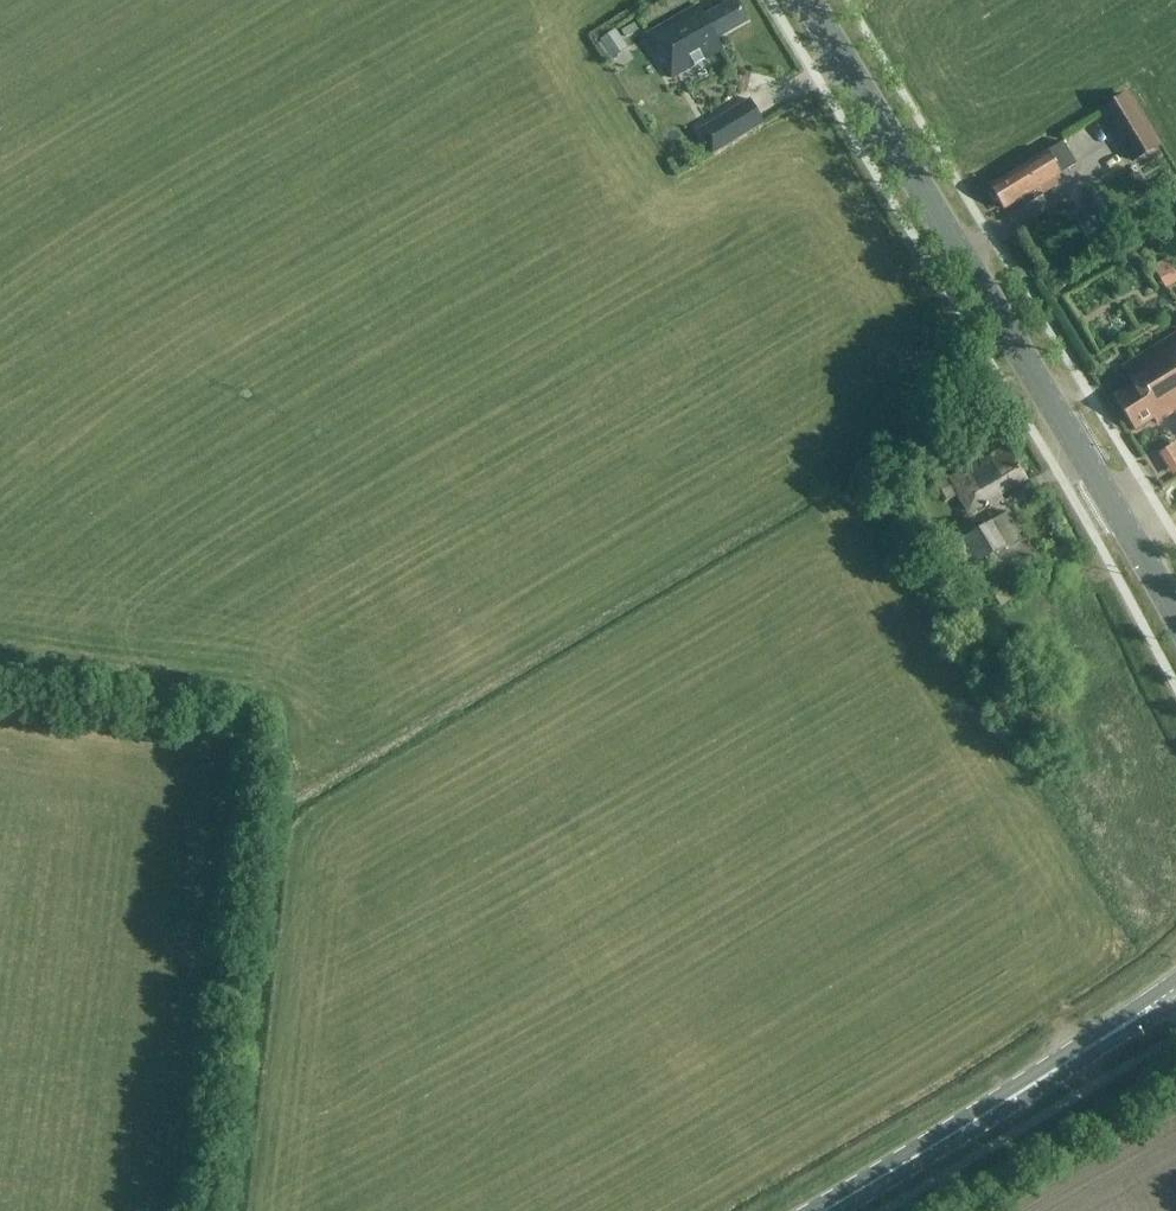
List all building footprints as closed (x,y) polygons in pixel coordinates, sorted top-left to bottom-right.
[(647,35),(672,80),(711,58),(707,52),(720,45),(712,34),(743,15),(734,0),(731,0),(702,18),(695,7),(647,35)] [(611,59),(626,50),(615,32),(600,41),(611,59)] [(1132,166),(1157,151),(1161,148),(1127,94),(1098,111),(1132,166)] [(750,99),(697,131),(713,156),(765,124),(750,99)] [(1063,144),(991,188),(992,190),(989,195),(994,202),(1000,203),(1005,210),(1020,201),(1024,208),(1041,198),(1042,199),(1050,194),(1045,186),(1076,166),(1063,144)] [(1175,194),(1175,179),(1163,187),(1170,198),(1175,194)] [(1021,214),(1033,226),(1043,216),(1032,203),(1021,214)] [(1168,259),(1152,269),(1165,292),(1175,286),(1175,272),(1168,259)] [(1175,413),(1175,334),(1122,368),(1133,386),(1114,398),(1135,432),(1154,420),(1157,425),(1175,413)] [(957,398),(954,393),(946,397),(950,402),(957,398)] [(1006,449),(950,483),(949,481),(939,488),(948,504),(959,497),(970,516),(1026,481),(1006,449)] [(1009,515),(992,523),(948,548),(962,573),(972,568),(985,588),(990,596),(1021,578),(1041,565),(1036,555),(1026,538),(1024,539),(1009,515)] [(1073,542),(1051,556),(1056,562),(1077,548),(1073,542)]
